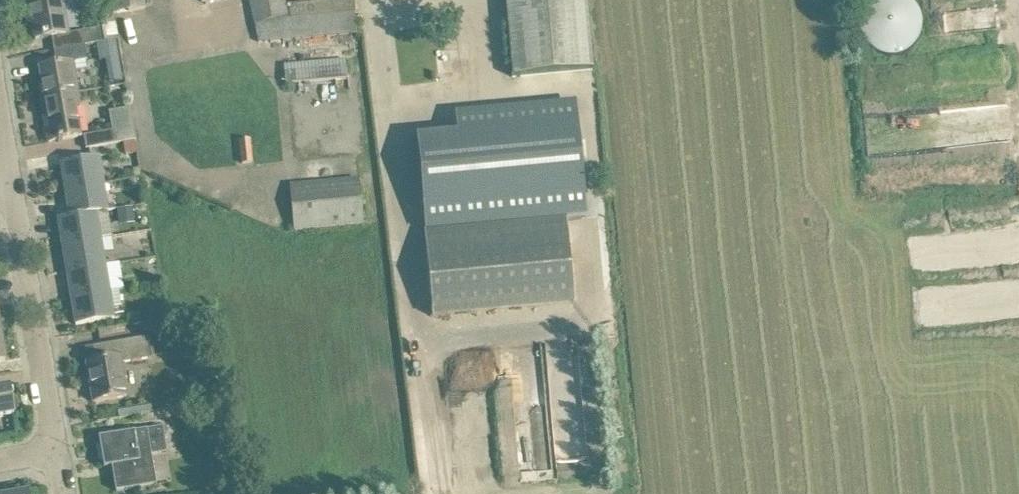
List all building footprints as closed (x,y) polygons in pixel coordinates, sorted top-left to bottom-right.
[(62,0),(24,0),(26,11),(30,10),(35,39),(51,37),(53,49),(84,44),(85,45),(97,43),(103,42),(100,27),(67,32),(62,0)] [(145,0),(111,0),(112,4),(114,14),(146,8),(145,0)] [(283,0),(249,0),(255,25),(288,19),(356,14),(355,0),(331,0),(284,4),(283,0)] [(587,0),(507,0),(513,78),(593,71),(587,0)] [(861,18),(860,25),(860,32),(862,39),(866,45),(871,50),(877,54),(883,57),(890,58),(897,57),(904,55),(911,52),(916,47),(920,41),(923,35),(924,28),(923,21),(921,14),(918,8),(913,2),(909,0),(874,0),(873,0),(868,5),(863,11),(861,18)] [(119,39),(114,14),(112,4),(104,5),(105,14),(98,16),(100,27),(103,42),(117,39),(119,39)] [(288,19),(255,25),(259,43),(357,34),(356,14),(288,19)] [(120,58),(117,39),(103,42),(97,43),(100,61),(106,60),(120,58)] [(56,65),(40,68),(45,97),(45,98),(72,93),(80,92),(76,70),(75,62),(86,60),(87,59),(85,45),(84,44),(53,49),(56,65)] [(348,78),(346,60),(283,64),(285,83),(348,78)] [(122,71),(109,73),(110,83),(123,80),(122,71)] [(45,97),(41,98),(49,142),(58,140),(58,142),(63,141),(63,140),(80,137),(74,107),(72,93),(45,98),(45,97)] [(111,131),(103,132),(83,136),(86,148),(107,145),(135,140),(130,108),(107,112),(111,131)] [(578,122),(416,136),(423,211),(585,196),(578,122)] [(109,153),(107,145),(86,148),(88,158),(60,163),(65,189),(104,183),(99,154),(109,153)] [(362,224),(358,179),(291,185),(295,230),(362,224)] [(108,206),(104,183),(65,189),(69,216),(70,217),(96,213),(96,214),(118,210),(118,204),(108,206)] [(100,238),(96,214),(96,213),(70,217),(69,216),(58,218),(62,244),(100,238)] [(425,231),(432,316),(574,303),(567,218),(425,231)] [(104,265),(100,238),(62,244),(67,271),(104,265)] [(109,291),(104,265),(67,271),(71,298),(109,291)] [(109,291),(71,298),(76,325),(95,321),(114,318),(124,317),(123,313),(113,315),(112,307),(122,305),(119,290),(109,291)] [(145,320),(144,311),(129,314),(131,323),(145,320)] [(120,362),(131,361),(152,358),(149,338),(94,346),(97,362),(86,363),(93,402),(112,399),(126,397),(120,362)] [(9,387),(0,388),(0,417),(14,415),(13,411),(15,410),(18,407),(16,400),(13,398),(11,398),(9,387)] [(163,427),(99,437),(104,467),(112,466),(116,491),(157,484),(149,441),(165,438),(163,427)]
